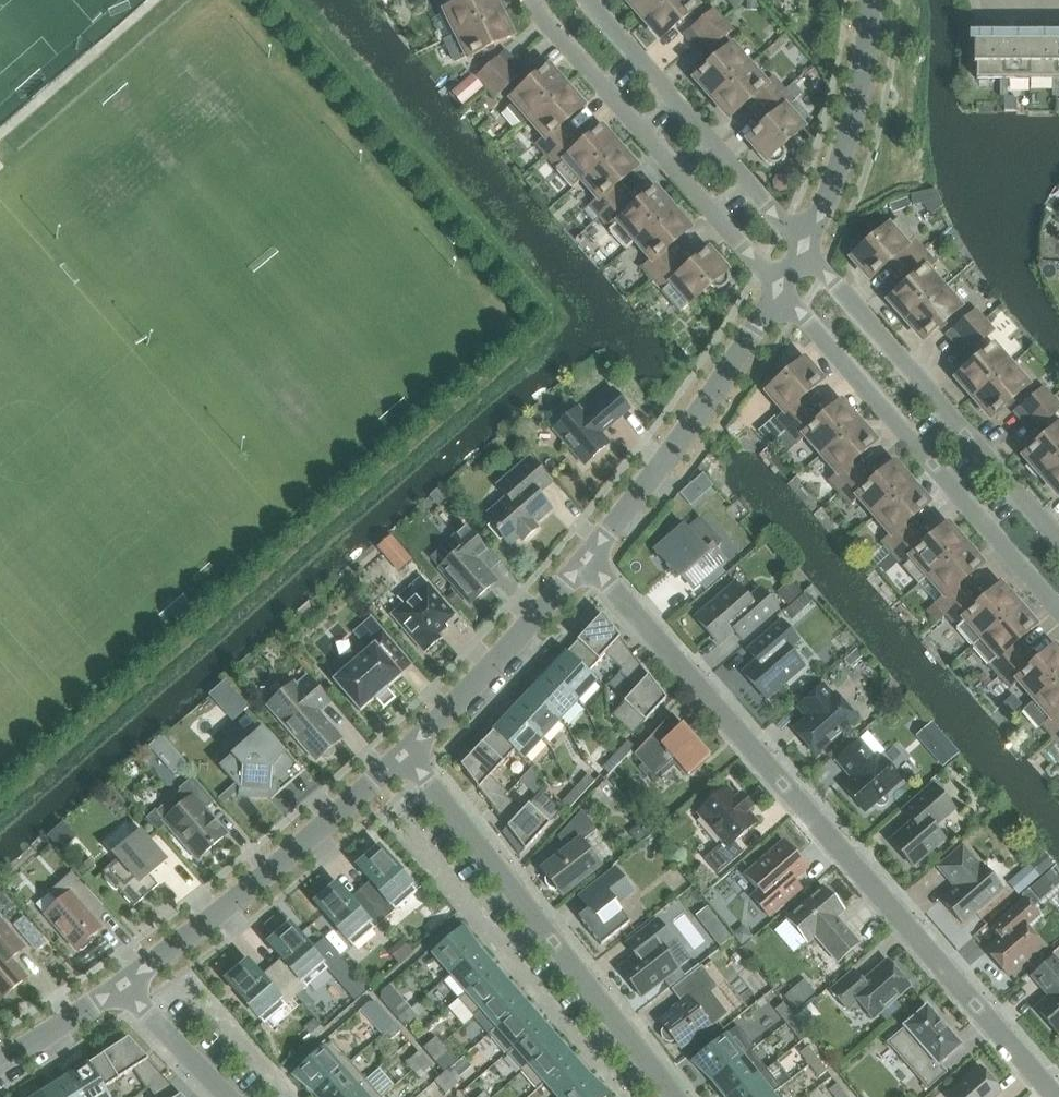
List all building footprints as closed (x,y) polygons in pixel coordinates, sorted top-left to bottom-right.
[(457,34),(500,13),(493,0),(468,0),(445,11),(457,34)] [(643,19),(666,0),(629,0),(628,2),(643,19)] [(643,19),(661,39),(693,11),(691,9),(695,6),(690,0),(666,0),(643,19)] [(734,9),(744,0),(727,0),(734,9)] [(746,1),(745,12),(756,12),(756,1),(746,1)] [(690,29),(699,40),(723,20),(713,9),(690,29)] [(444,41),(443,41),(453,63),(467,56),(471,54),(472,56),(488,48),(511,37),(500,13),(457,34),(444,41)] [(723,20),(699,40),(709,51),(732,31),(723,20)] [(1004,79),(1004,41),(975,41),(975,66),(976,66),(976,79),(1000,79),(1004,79)] [(1030,79),(1030,41),(1004,41),(1004,79),(1007,79),(1030,79)] [(1056,79),(1056,41),(1030,41),(1030,79),(1052,79),(1056,79)] [(697,80),(712,98),(748,67),(731,47),(698,76),(699,78),(697,80)] [(816,52),(811,57),(811,64),(816,69),(823,69),(828,64),(828,57),(823,52),(816,52)] [(476,77),(486,88),(509,67),(500,56),(476,77)] [(509,67),(486,88),(495,99),(519,78),(509,67)] [(751,100),(760,111),(784,90),(773,77),(764,84),(748,67),(712,98),(730,118),(751,100)] [(514,102),(507,109),(520,124),(528,118),(529,119),(565,88),(549,70),(547,72),(545,70),(512,100),(514,102)] [(473,76),(451,95),(462,108),(484,89),(473,76)] [(753,139),(750,142),(765,159),(766,160),(767,161),(767,162),(768,162),(769,163),(770,163),(771,164),(772,164),(773,164),(774,164),(775,164),(776,164),(777,164),(778,163),(779,163),(780,162),(781,161),(782,160),(782,159),(783,159),(783,158),(783,157),(784,156),(784,155),(784,154),(784,153),(784,152),(784,151),(783,151),(783,150),(783,149),(782,149),(782,148),(781,147),(802,129),(800,126),(806,121),(791,105),(794,102),(793,101),(801,93),(792,83),(784,90),(760,111),(770,121),(751,137),(753,139)] [(565,88),(529,119),(544,137),(536,145),(547,158),(571,137),(561,126),(582,107),(581,106),(584,103),(571,89),(568,91),(565,88)] [(572,189),(582,180),(619,149),(603,131),(600,133),(598,132),(580,148),(571,137),(547,158),(556,168),(555,169),(572,189)] [(589,206),(600,219),(624,198),(614,187),(636,169),(619,149),(582,180),(598,198),(589,206)] [(936,191),(911,196),(913,208),(922,206),(932,217),(942,208),(936,191)] [(624,198),(600,219),(611,231),(627,249),(636,241),(672,210),(656,192),(653,195),(652,193),(633,209),(624,198)] [(672,210),(636,241),(651,259),(642,267),(653,280),(677,259),(668,248),(689,230),(687,228),(692,224),(680,210),(675,214),(672,210)] [(891,261),(901,272),(925,251),(915,240),(916,239),(898,218),(867,245),(865,244),(864,243),(863,242),(861,242),(859,242),(857,242),(854,244),(853,245),(852,246),(851,246),(850,248),(850,250),(850,251),(850,253),(850,254),(851,257),(852,258),(868,277),(871,275),(873,277),(891,261)] [(889,301),(906,321),(942,289),(927,271),(936,264),(925,251),(901,272),(910,282),(889,301)] [(677,259),(653,280),(663,291),(662,292),(680,312),(711,286),(712,287),(714,288),(715,288),(717,289),(718,289),(720,289),(722,288),(724,287),(725,286),(727,285),(727,283),(728,282),(728,281),(728,279),(728,278),(728,277),(728,276),(727,274),(726,273),(709,253),(706,256),(704,254),(687,270),(677,259)] [(942,289),(906,321),(922,339),(925,336),(926,338),(959,309),(942,289)] [(951,330),(961,341),(985,320),(975,309),(951,330)] [(985,320),(961,341),(971,352),(995,331),(985,320)] [(956,379),(974,398),(1010,367),(994,349),(991,351),(990,349),(956,379)] [(775,419),(786,432),(811,411),(801,400),(819,385),(817,383),(820,380),(803,361),(802,359),(800,358),(799,358),(797,357),(795,357),(792,358),(790,359),(789,360),(788,361),(787,363),(786,366),(786,367),(786,369),(786,370),(786,371),(787,373),(788,374),(767,392),(784,412),(775,419)] [(1010,367),(974,398),(989,416),(992,414),(994,415),(1027,386),(1010,367)] [(1018,408),(1028,419),(1052,398),(1043,386),(1018,408)] [(579,409),(554,430),(584,465),(609,443),(600,433),(616,419),(617,420),(629,410),(612,390),(600,401),(601,402),(585,416),(579,409)] [(1028,419),(1038,430),(1058,412),(1058,405),(1052,398),(1028,419)] [(806,437),(822,454),(858,423),(840,403),(820,421),(811,411),(786,432),(797,445),(806,437)] [(829,481),(839,493),(863,472),(854,461),(872,445),(870,444),(873,441),(858,423),(822,454),(837,473),(829,481)] [(1041,476),(1058,460),(1058,426),(1027,454),(1029,455),(1026,458),(1041,476)] [(1041,476),(1058,496),(1058,495),(1058,460),(1041,476)] [(549,511),(536,496),(549,484),(528,461),(496,488),(506,499),(485,517),(509,545),(519,537),(522,542),(537,529),(534,525),(549,511)] [(860,498),(875,516),(911,484),(894,465),(873,483),(863,472),(839,493),(851,506),(860,498)] [(882,542),(893,554),(917,533),(907,522),(925,506),(924,505),(927,502),(911,484),(875,516),(891,534),(882,542)] [(442,495),(435,500),(439,504),(445,499),(442,495)] [(677,577),(679,579),(682,576),(693,588),(725,561),(714,549),(721,542),(700,518),(686,531),(678,521),(667,535),(670,539),(656,552),(672,570),(675,567),(681,573),(677,577)] [(918,585),(928,577),(964,545),(947,526),(926,544),(917,533),(893,554),(903,566),(903,567),(918,585)] [(430,558),(471,604),(496,582),(478,561),(488,553),(465,527),(430,558)] [(399,572),(412,559),(391,535),(377,547),(399,572)] [(935,603),(946,615),(970,594),(961,583),(979,568),(977,566),(980,563),(964,545),(928,577),(944,595),(935,603)] [(422,577),(404,593),(410,599),(392,615),(425,653),(441,639),(439,635),(448,627),(446,625),(456,616),(422,577)] [(778,592),(789,604),(803,592),(792,579),(778,592)] [(742,639),(743,640),(778,610),(760,588),(748,599),(735,584),(696,618),(719,644),(738,628),(745,637),(742,639)] [(982,638),(1018,606),(1015,603),(1021,598),(1009,585),(1003,590),(1000,587),(980,605),(970,594),(946,615),(957,628),(966,620),(982,638)] [(810,607),(800,596),(791,604),(801,615),(810,607)] [(989,664),(999,676),(1024,655),(1014,644),(1032,629),(1030,627),(1033,624),(1018,606),(982,638),(973,646),(989,664)] [(602,615),(566,654),(596,682),(597,681),(587,672),(605,654),(622,669),(619,672),(634,657),(602,615)] [(410,666),(411,664),(382,632),(383,632),(370,618),(354,633),(368,649),(333,681),(334,682),(359,710),(360,712),(361,710),(374,699),(376,701),(378,700),(377,700),(378,699),(378,698),(377,698),(378,697),(377,697),(384,690),(385,691),(385,690),(385,691),(386,691),(387,691),(388,691),(389,690),(387,688),(400,677),(402,675),(400,674),(399,673),(409,665),(410,666)] [(757,661),(743,673),(774,708),(774,707),(767,699),(804,667),(789,650),(799,642),(781,620),(747,649),(748,650),(753,646),(760,654),(758,656),(757,661)] [(1035,699),(1058,678),(1058,654),(1054,648),(1033,666),(1024,655),(999,676),(1011,689),(1019,681),(1035,699)] [(566,654),(548,673),(578,701),(596,682),(566,654)] [(666,700),(634,657),(619,672),(637,689),(611,716),(633,735),(666,700)] [(548,673),(530,692),(560,721),(578,701),(548,673)] [(308,678),(297,688),(294,685),(269,707),(316,761),(322,756),(324,758),(328,759),(338,751),(338,746),(336,744),(341,739),(318,713),(330,703),(308,678)] [(1053,737),(1058,732),(1058,678),(1035,699),(1051,717),(1042,725),(1053,737)] [(836,695),(833,697),(823,686),(798,707),(799,708),(803,705),(812,715),(794,731),(816,755),(857,720),(836,695)] [(530,692),(512,711),(543,740),(560,721),(530,692)] [(512,711),(494,731),(524,759),(543,740),(512,711)] [(673,760),(688,777),(710,758),(672,714),(634,755),(653,777),(673,760)] [(945,769),(961,755),(933,723),(917,737),(945,769)] [(221,767),(235,783),(240,789),(241,790),(240,797),(256,798),(271,799),(272,784),(273,783),(296,762),(269,732),(266,735),(258,727),(243,740),(237,745),(241,750),(224,765),(221,767)] [(461,766),(493,809),(508,793),(490,777),(514,751),(524,760),(524,759),(494,731),(461,766)] [(149,747),(156,754),(167,744),(161,736),(149,747)] [(628,741),(615,755),(622,761),(635,748),(628,741)] [(875,760),(858,741),(836,760),(853,779),(843,787),(865,813),(876,804),(878,806),(882,806),(885,805),(887,803),(888,800),(888,797),(887,794),(902,781),(880,756),(875,760)] [(622,761),(615,755),(603,768),(610,775),(622,761)] [(588,775),(575,788),(583,795),(595,782),(588,775)] [(166,820),(199,859),(226,835),(203,809),(212,801),(193,779),(181,789),(157,811),(166,820)] [(240,789),(235,783),(218,797),(224,803),(240,789)] [(914,822),(891,842),(913,867),(944,839),(934,827),(955,809),(933,785),(904,811),(914,822)] [(742,794),(737,798),(727,787),(698,813),(723,843),(710,854),(710,855),(707,857),(705,859),(718,875),(743,853),(735,842),(758,823),(748,812),(753,807),(742,794)] [(583,795),(575,788),(563,802),(570,808),(583,795)] [(508,793),(493,809),(525,851),(562,811),(541,791),(522,812),(505,796),(508,793)] [(568,851),(543,871),(546,875),(545,880),(546,885),(549,888),(553,891),(558,891),(561,895),(600,865),(582,842),(597,830),(582,811),(558,837),(568,851)] [(629,832),(637,843),(648,834),(639,824),(629,832)] [(114,855),(118,860),(103,872),(106,876),(104,877),(107,881),(109,885),(112,888),(116,891),(118,889),(134,907),(159,885),(150,875),(166,861),(141,832),(114,855)] [(55,844),(62,852),(71,844),(65,836),(55,844)] [(790,883),(807,869),(784,842),(747,874),(760,889),(752,896),(770,917),(802,890),(801,889),(798,892),(790,883)] [(956,887),(942,900),(962,924),(1003,889),(982,865),(980,866),(963,847),(939,868),(956,887)] [(375,887),(365,896),(385,919),(417,892),(380,849),(375,853),(373,852),(361,862),(363,864),(358,868),(375,887)] [(1008,884),(1019,895),(1043,873),(1054,864),(1043,852),(1033,862),(1008,884)] [(581,916),(587,923),(584,925),(601,946),(631,923),(614,902),(630,890),(632,892),(633,891),(616,869),(594,887),(603,898),(585,912),(586,912),(581,916)] [(79,949),(80,950),(83,951),(92,942),(92,940),(91,938),(101,929),(91,917),(102,907),(72,873),(49,893),(59,904),(47,915),(77,951),(79,949)] [(1041,880),(1031,889),(1041,901),(1051,892),(1041,880)] [(385,919),(365,896),(355,905),(338,885),(333,890),(332,888),(320,898),(322,900),(316,904),(353,947),(385,919)] [(808,943),(815,936),(838,962),(859,944),(836,918),(844,911),(823,887),(787,919),(808,943)] [(688,906),(699,898),(691,888),(681,896),(688,906)] [(1025,899),(992,927),(1000,937),(986,950),(1008,976),(1043,946),(1026,927),(1039,915),(1025,899)] [(697,915),(721,946),(732,938),(707,907),(697,915)] [(636,936),(645,948),(619,969),(641,998),(664,980),(679,968),(663,947),(673,939),(658,920),(636,936)] [(3,998),(12,999),(12,990),(27,978),(11,959),(24,948),(1,921),(0,922),(0,1001),(3,998)] [(287,965),(276,974),(296,997),(303,991),(328,969),(291,926),(286,931),(284,929),(272,939),(274,941),(269,945),(287,965)] [(753,938),(744,926),(732,936),(741,947),(753,938)] [(433,954),(451,975),(479,950),(464,927),(445,944),(433,954)] [(402,939),(388,951),(399,964),(413,952),(402,939)] [(442,940),(430,950),(433,954),(445,944),(442,940)] [(479,950),(451,975),(443,982),(458,1000),(467,992),(494,968),(479,950)] [(1058,1034),(1058,962),(1055,958),(1033,978),(1049,997),(1036,1008),(1058,1034)] [(664,1032),(663,1037),(666,1041),(670,1042),(675,1041),(681,1048),(693,1039),(726,1014),(709,993),(716,987),(702,970),(713,962),(712,961),(702,969),(674,990),(684,1002),(660,1021),(666,1029),(664,1032)] [(856,1003),(871,1020),(910,987),(888,962),(864,983),(854,971),(831,992),(848,1011),(856,1003)] [(296,997),(276,974),(266,982),(249,963),(244,967),(243,965),(231,975),(233,977),(227,982),(265,1024),(296,997)] [(474,1017),(482,1010),(510,986),(494,968),(467,992),(458,1000),(474,1017)] [(679,968),(664,980),(670,987),(685,976),(679,968)] [(358,979),(344,991),(354,1002),(368,991),(358,979)] [(816,994),(804,981),(784,999),(796,1012),(816,994)] [(474,1017),(489,1035),(525,1004),(510,986),(482,1010),(474,1017)] [(303,991),(296,997),(305,1007),(312,1001),(303,991)] [(390,1009),(399,1020),(411,1009),(402,999),(390,1009)] [(394,1024),(376,1003),(369,1003),(361,1010),(382,1034),(394,1024)] [(821,1015),(811,1003),(795,1017),(805,1029),(821,1015)] [(489,1035),(506,1055),(515,1048),(543,1023),(525,1004),(489,1035)] [(776,1009),(786,1023),(794,1017),(783,1004),(776,1009)] [(960,1045),(928,1009),(928,1008),(927,1007),(925,1008),(925,1009),(905,1026),(903,1028),(905,1029),(890,1043),(890,1042),(889,1044),(890,1045),(928,1087),(929,1088),(930,1087),(945,1073),(946,1073),(947,1072),(946,1071),(945,1071),(940,1066),(941,1065),(940,1065),(960,1047),(962,1046),(960,1045)] [(411,1009),(399,1020),(406,1028),(418,1017),(411,1009)] [(794,1017),(786,1023),(796,1036),(804,1030),(794,1017)] [(314,1019),(304,1028),(313,1039),(324,1030),(314,1019)] [(506,1055),(522,1073),(558,1041),(543,1023),(515,1048),(506,1055)] [(394,1024),(382,1034),(389,1042),(401,1032),(394,1024)] [(703,1072),(712,1081),(743,1057),(752,1050),(756,1047),(738,1026),(726,1035),(693,1062),(703,1072)] [(424,1048),(430,1055),(442,1045),(436,1038),(424,1048)] [(88,1064),(109,1096),(110,1096),(104,1088),(134,1069),(147,1090),(165,1078),(129,1039),(88,1064)] [(537,1090),(546,1083),(573,1059),(558,1041),(522,1073),(537,1090)] [(293,1075),(314,1093),(351,1062),(333,1042),(293,1075)] [(442,1045),(430,1055),(436,1062),(448,1052),(442,1045)] [(800,1053),(810,1065),(817,1059),(808,1047),(800,1053)] [(766,1069),(752,1050),(743,1057),(712,1081),(724,1096),(730,1096),(758,1076),(766,1069)] [(407,1063),(413,1070),(425,1059),(419,1053),(407,1063)] [(425,1059),(413,1070),(419,1077),(432,1066),(425,1059)] [(558,1096),(566,1096),(589,1077),(573,1059),(546,1083),(558,1096)] [(817,1059),(810,1065),(819,1077),(827,1071),(817,1059)] [(318,1096),(346,1096),(366,1079),(351,1062),(314,1093),(318,1096)] [(66,1079),(78,1096),(109,1096),(88,1064),(66,1079)] [(948,1096),(996,1096),(1001,1092),(980,1067),(947,1096),(948,1096)] [(451,1068),(443,1075),(454,1087),(461,1081),(451,1068)] [(772,1094),(781,1088),(766,1069),(758,1076),(730,1096),(769,1096),(772,1094)] [(454,1087),(443,1075),(435,1082),(446,1094),(454,1087)] [(566,1096),(607,1096),(610,1095),(589,1077),(566,1096)] [(165,1078),(147,1090),(151,1088),(156,1096),(182,1096),(165,1078)] [(44,1093),(47,1096),(78,1096),(66,1079),(44,1093)] [(366,1079),(346,1096),(381,1096),(366,1079)] [(835,1096),(846,1096),(837,1084),(829,1090),(835,1096)]
